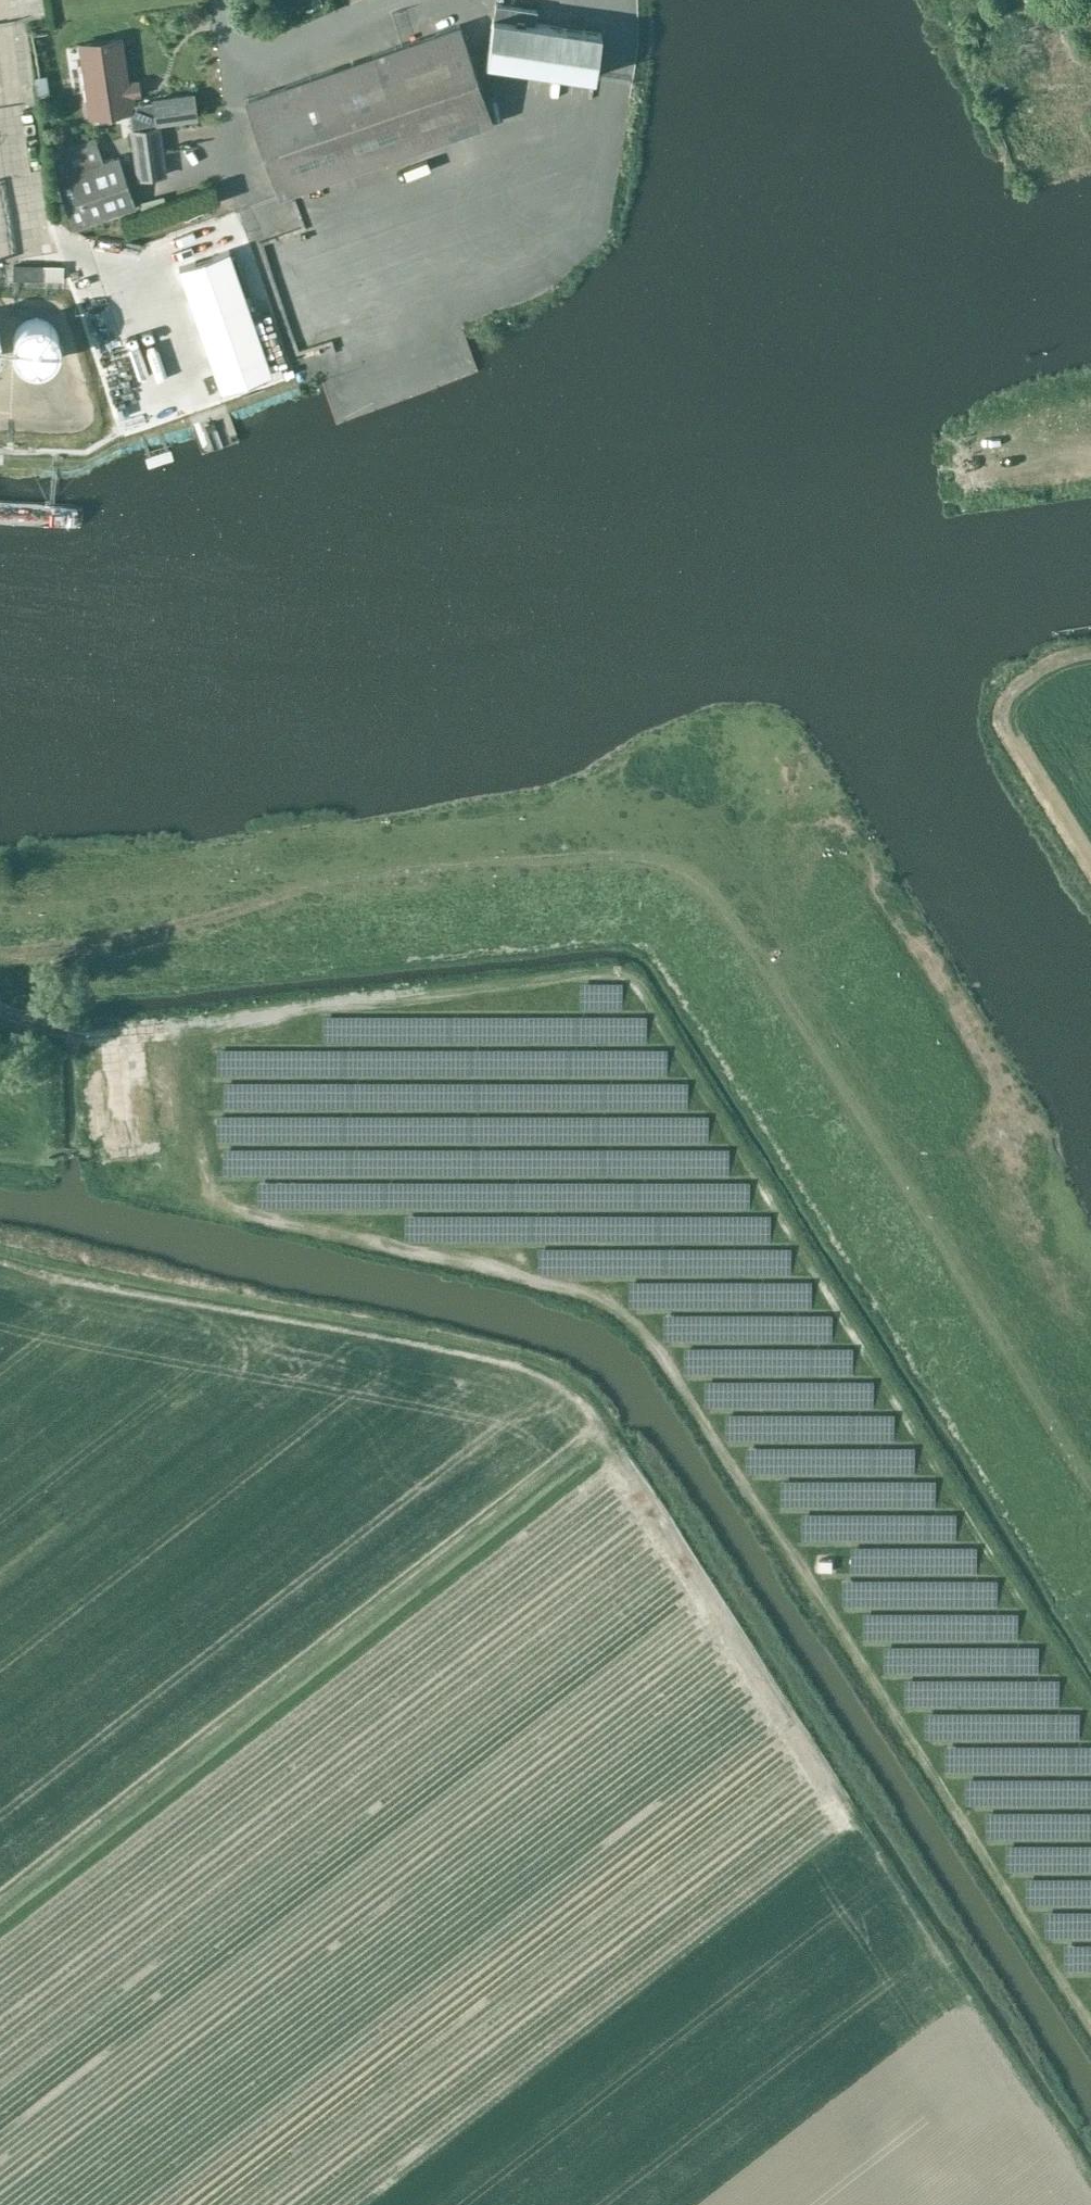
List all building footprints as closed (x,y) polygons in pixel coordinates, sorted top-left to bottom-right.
[(601,32),(535,22),(537,9),(495,3),(493,16),(492,16),(485,61),(595,77),(601,32)] [(459,25),(243,98),(278,196),(492,121),(459,25)] [(139,79),(127,81),(120,38),(79,43),(90,118),(130,113),(132,129),(129,129),(136,180),(167,176),(160,124),(196,120),(192,95),(151,99),(152,102),(135,104),(133,97),(141,95),(139,79)] [(47,153),(72,227),(134,206),(117,157),(103,161),(94,137),(47,153)] [(231,244),(170,263),(202,374),(266,355),(231,244)] [(259,257),(267,279),(294,270),(287,247),(259,257)] [(40,279),(41,267),(13,266),(13,278),(40,279)] [(58,348),(59,344),(58,339),(58,336),(55,329),(52,326),(48,323),(45,321),(39,319),(35,319),(29,319),(24,321),(16,327),(13,331),(11,336),(11,344),(12,348),(14,353),(16,358),(20,362),(26,365),(34,366),(42,366),(48,363),(51,360),(55,356),(57,352),(58,348)]
